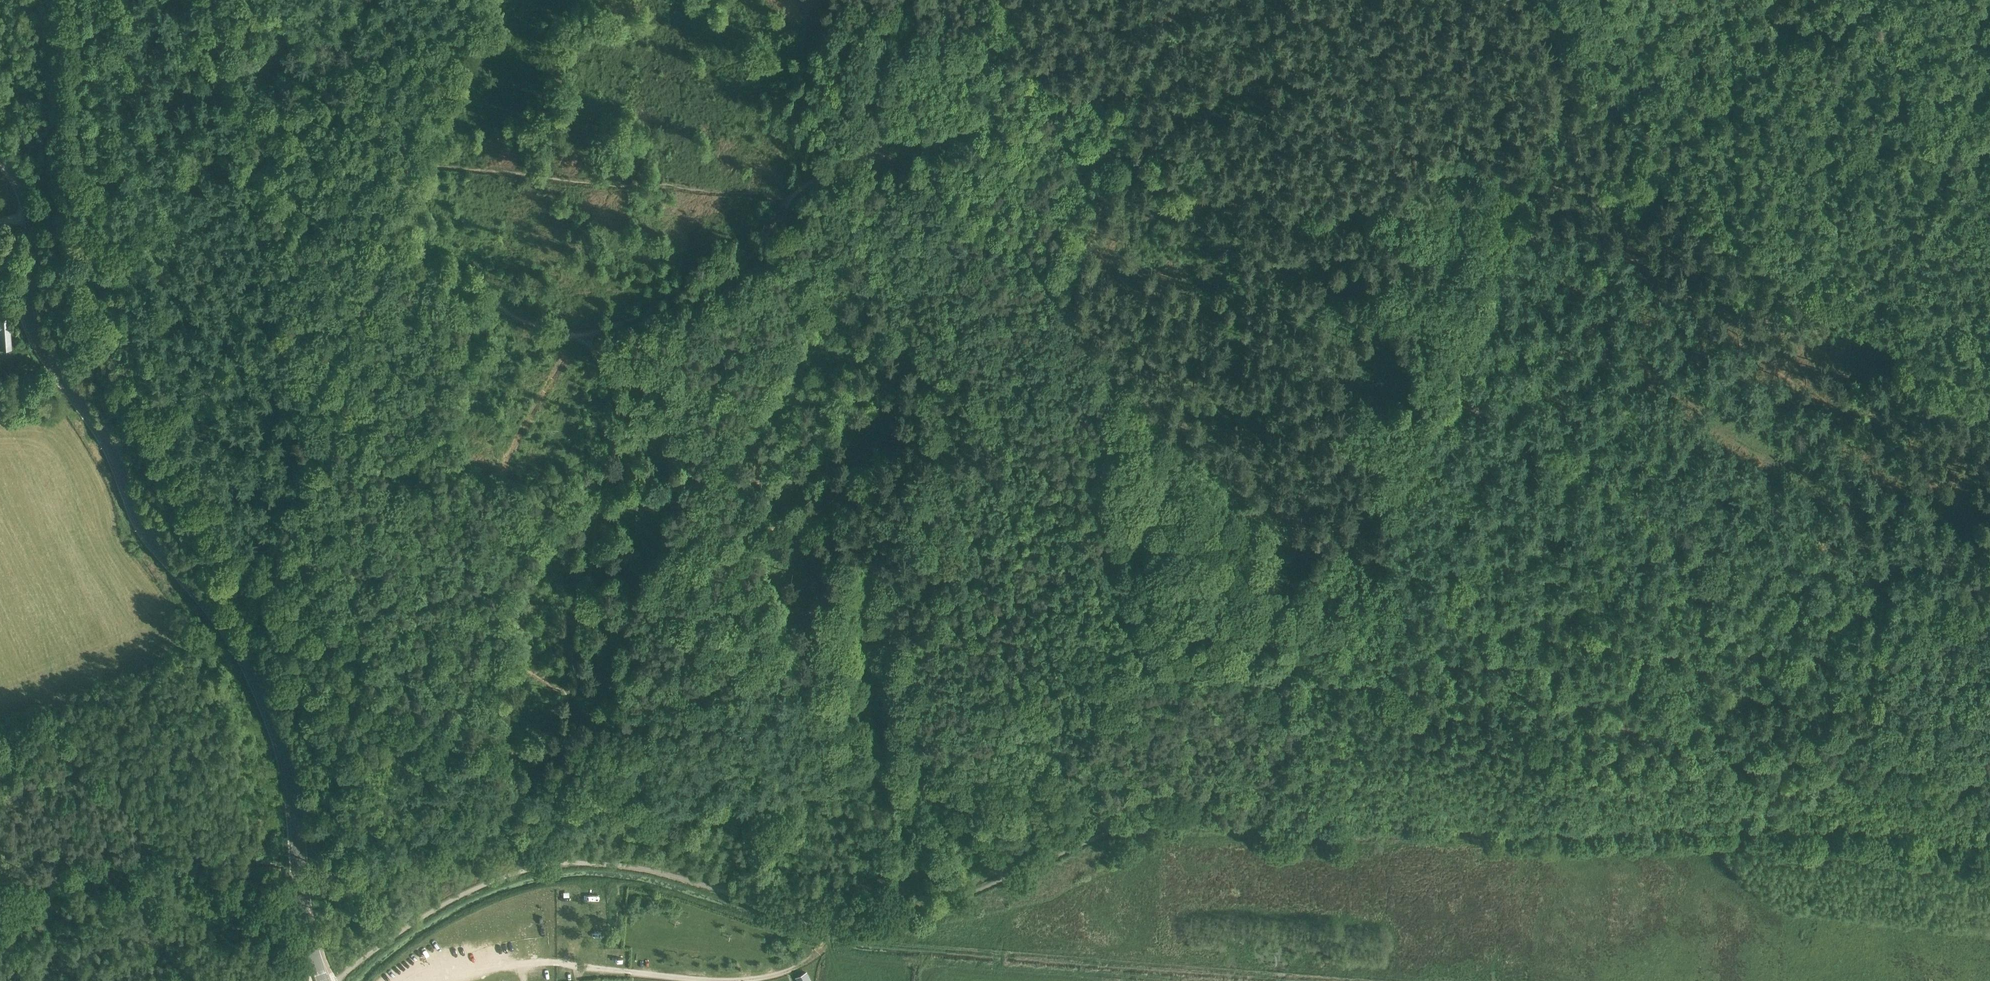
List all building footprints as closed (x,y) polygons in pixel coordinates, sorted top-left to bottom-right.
[(800,980),(811,980),(807,972),(798,977),(800,980)]
